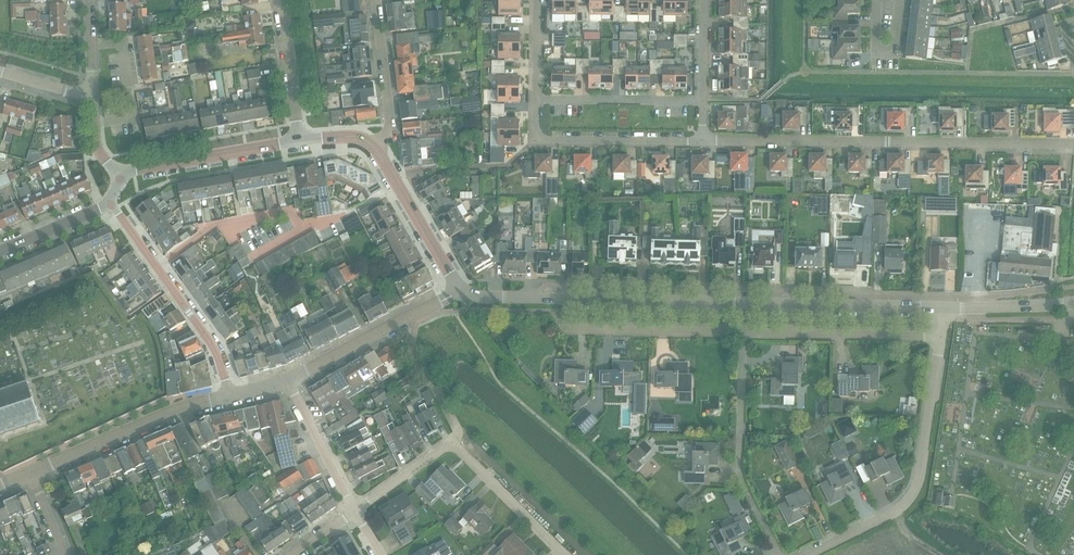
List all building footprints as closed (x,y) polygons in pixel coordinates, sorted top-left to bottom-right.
[(219,1),(222,16),(228,15),(226,0),(225,0),(219,1)] [(343,12),(360,11),(359,0),(342,0),(343,12)] [(565,15),(565,0),(552,0),(552,15),(565,15)] [(583,22),(583,9),(577,8),(577,0),(565,0),(565,15),(576,15),(576,22),(583,22)] [(583,22),(590,22),(590,15),(602,15),(602,0),(589,0),(589,9),(583,9),(583,22)] [(620,23),(620,9),(614,9),(614,0),(602,0),(602,15),(613,16),(613,23),(620,23)] [(638,16),(639,0),(626,0),(626,9),(620,9),(620,23),(627,23),(627,16),(638,16)] [(657,23),(657,9),(651,9),(651,0),(639,0),(638,16),(650,16),(650,23),(657,23)] [(675,16),(675,0),(663,0),(663,9),(657,9),(657,23),(664,23),(664,16),(675,16)] [(675,16),(688,16),(688,3),(691,3),(691,0),(675,0),(675,16)] [(1068,6),(1066,0),(1045,0),(1048,11),(1068,6)] [(860,14),(860,1),(839,1),(839,9),(832,8),(832,21),(847,21),(847,14),(860,14)] [(26,2),(10,3),(11,15),(11,20),(16,20),(16,8),(31,8),(31,2),(26,2)] [(522,3),(499,3),(499,16),(521,16),(521,3),(522,3)] [(931,16),(932,5),(912,3),(911,14),(931,16)] [(110,18),(131,18),(131,15),(126,15),(125,4),(109,5),(110,18)] [(390,32),(403,31),(416,29),(414,14),(404,15),(403,4),(387,6),(390,32)] [(26,22),(35,22),(51,21),(66,21),(66,5),(50,6),(51,15),(44,16),(44,13),(38,13),(38,12),(26,12),(26,22)] [(735,24),(749,24),(749,17),(748,17),(748,18),(746,18),(746,6),(718,6),(719,6),(719,18),(735,18),(735,24)] [(1011,6),(1004,7),(1006,14),(1012,12),(1011,6)] [(110,32),(121,32),(127,32),(126,21),(136,20),(136,25),(142,25),(142,24),(147,24),(147,18),(142,18),(142,17),(142,10),(136,10),(136,17),(131,18),(110,18),(110,32)] [(433,14),(435,31),(444,30),(442,13),(433,14)] [(314,28),(325,27),(334,26),(334,23),(345,22),(344,14),(313,17),(314,28)] [(910,25),(930,27),(931,16),(911,14),(910,25)] [(968,21),(973,20),(971,14),(966,15),(967,17),(962,19),(964,24),(968,23),(968,21)] [(238,26),(226,27),(227,35),(262,30),(260,15),(245,17),(246,26),(238,27),(238,26)] [(351,24),(343,25),(345,45),(353,44),(358,43),(368,42),(366,16),(358,17),(355,17),(350,18),(351,24)] [(1050,16),(1040,18),(1031,21),(1033,32),(1053,27),(1050,16)] [(184,21),(187,40),(196,39),(195,29),(197,29),(196,19),(184,21)] [(51,24),(52,36),(67,36),(66,21),(51,21),(35,22),(35,29),(41,29),(41,25),(51,24)] [(838,40),(859,40),(860,28),(847,27),(847,21),(832,21),(832,34),(838,34),(838,40)] [(201,35),(220,32),(219,24),(200,27),(201,35)] [(749,32),(749,24),(735,24),(735,31),(719,30),(719,42),(718,42),(718,43),(746,43),(746,31),(748,31),(749,32)] [(929,38),(930,27),(910,25),(908,36),(929,38)] [(1036,43),(1056,38),(1053,27),(1033,32),(1036,43)] [(223,36),(222,37),(223,45),(239,42),(239,43),(240,48),(249,47),(253,46),(264,45),(262,30),(227,35),(228,35),(223,36)] [(406,34),(396,35),(398,56),(415,54),(420,53),(419,44),(418,33),(406,34)] [(499,46),(521,46),(520,46),(520,33),(499,33),(499,46)] [(433,34),(423,35),(424,42),(424,44),(434,43),(434,39),(433,34)] [(621,35),(620,47),(630,48),(631,35),(621,35)] [(140,53),(193,46),(193,42),(182,43),(180,43),(180,42),(173,43),(173,45),(160,47),(160,45),(153,46),(151,36),(138,38),(140,53)] [(907,47),(927,49),(929,38),(908,36),(907,47)] [(1039,53),(1059,48),(1056,38),(1036,43),(1039,53)] [(1032,39),(1011,45),(1013,51),(1034,46),(1032,39)] [(859,54),(859,40),(838,40),(838,48),(833,48),(833,60),(847,60),(847,53),(859,54)] [(735,61),(748,61),(748,54),(748,55),(746,55),(746,43),(718,43),(719,43),(719,55),(735,55),(735,61)] [(954,44),(953,51),(961,52),(962,45),(954,44)] [(325,55),(342,53),(341,45),(324,47),(325,55)] [(193,46),(140,53),(142,68),(156,66),(155,58),(174,55),(176,63),(189,61),(187,49),(194,48),(193,46)] [(521,46),(499,46),(498,59),(520,59),(520,47),(521,47),(521,46)] [(926,61),(927,49),(907,47),(906,58),(926,61)] [(370,60),(369,48),(350,51),(350,56),(344,57),(345,63),(370,60)] [(1042,64),(1051,62),(1061,59),(1059,48),(1039,53),(1042,64)] [(656,58),(672,58),(672,49),(656,50),(656,58)] [(960,61),(961,55),(946,52),(945,57),(951,58),(951,60),(960,61)] [(397,78),(413,76),(412,67),(417,67),(415,54),(398,56),(399,63),(396,63),(397,78)] [(353,79),(372,76),(370,60),(345,63),(346,74),(352,73),(353,79)] [(576,73),(582,73),(583,60),(564,60),(564,62),(564,90),(564,89),(576,89),(576,73)] [(583,60),(582,73),(589,73),(589,89),(600,89),(600,90),(601,90),(601,67),(590,67),(590,60),(583,60)] [(601,67),(601,90),(601,89),(613,89),(613,74),(619,74),(620,60),(612,60),(612,67),(601,67)] [(637,91),(638,91),(638,67),(627,67),(627,60),(620,60),(619,74),(626,74),(626,89),(637,89),(637,91)] [(638,67),(638,91),(638,90),(650,90),(650,74),(656,74),(657,60),(649,60),(649,67),(638,67)] [(657,60),(656,74),(663,74),(662,90),(674,90),(674,91),(675,91),(675,67),(675,60),(657,60)] [(748,80),(748,61),(735,61),(735,67),(719,67),(719,79),(718,79),(718,80),(748,80)] [(564,90),(564,62),(552,62),(552,89),(563,89),(564,90)] [(200,63),(189,65),(191,76),(202,74),(200,63)] [(144,83),(155,81),(158,81),(156,66),(142,68),(144,83)] [(675,67),(675,91),(675,90),(687,90),(687,68),(675,67)] [(243,81),(248,80),(261,78),(260,70),(242,73),(243,81)] [(214,110),(217,128),(230,125),(226,107),(227,107),(220,72),(215,73),(221,108),(214,110)] [(345,83),(344,75),(327,77),(328,85),(345,83)] [(415,103),(438,100),(444,100),(444,99),(449,98),(448,86),(445,85),(428,86),(428,84),(414,85),(413,76),(397,78),(399,94),(414,93),(415,103)] [(498,90),(521,90),(521,89),(520,89),(520,77),(498,77),(498,90)] [(734,92),(734,98),(748,98),(748,80),(718,80),(719,80),(719,92),(734,92)] [(368,106),(367,98),(375,98),(373,83),(362,85),(351,86),(352,95),(342,96),(343,109),(355,107),(368,106)] [(660,92),(660,84),(652,83),(651,92),(660,92)] [(174,135),(187,133),(183,115),(184,115),(178,84),(170,86),(174,108),(177,107),(178,116),(171,117),(170,117),(174,135)] [(325,95),(331,94),(335,94),(335,85),(330,85),(324,86),(325,95)] [(251,93),(249,93),(248,89),(237,91),(238,95),(238,98),(244,97),(244,99),(243,99),(244,104),(240,105),(243,123),(255,121),(252,103),(251,93)] [(270,89),(264,91),(258,92),(260,101),(252,103),(255,121),(268,119),(267,110),(273,108),(270,89)] [(521,90),(498,90),(498,102),(520,103),(520,90),(521,90)] [(234,106),(227,107),(226,107),(230,125),(243,123),(240,105),(238,98),(238,95),(232,96),(234,106)] [(480,96),(462,99),(463,113),(482,110),(480,96)] [(3,115),(12,117),(9,127),(8,126),(4,142),(11,144),(14,134),(16,128),(16,126),(22,104),(8,100),(3,115)] [(200,112),(202,119),(204,130),(217,128),(214,110),(212,100),(207,101),(209,111),(200,112)] [(402,120),(413,119),(418,119),(417,110),(439,107),(438,100),(415,103),(400,104),(402,120)] [(187,133),(200,131),(195,103),(189,104),(191,114),(184,115),(183,115),(187,133)] [(37,108),(22,104),(16,126),(23,128),(25,121),(33,123),(37,108)] [(161,138),(174,135),(170,117),(171,117),(169,107),(156,110),(158,119),(161,138)] [(376,107),(345,111),(331,112),(333,127),(340,126),(339,118),(357,116),(358,122),(377,120),(376,107)] [(727,114),(719,113),(718,130),(735,130),(736,119),(741,119),(744,119),(747,119),(747,107),(741,107),(726,107),(726,108),(727,107),(727,114)] [(783,115),(776,115),(776,127),(783,127),(783,130),(800,131),(800,122),(806,122),(806,123),(806,108),(794,108),(794,113),(783,113),(783,115)] [(859,123),(859,109),(835,109),(835,131),(852,131),(852,123),(859,123)] [(899,114),(888,114),(887,131),(904,131),(904,123),(910,123),(910,124),(911,124),(911,109),(899,109),(899,114)] [(940,109),(940,132),(956,132),(956,123),(962,123),(962,125),(963,125),(963,110),(940,109)] [(148,140),(161,138),(158,119),(156,110),(151,111),(151,110),(143,111),(143,116),(148,140)] [(1015,110),(1003,110),(1003,115),(992,115),(992,132),(1008,132),(1008,124),(1014,124),(1014,125),(1015,125),(1015,110)] [(1067,111),(1044,110),(1044,133),(1060,133),(1060,124),(1066,124),(1066,126),(1067,126),(1067,124),(1073,124),(1073,111),(1067,111)] [(54,119),(55,129),(56,134),(71,133),(70,118),(54,119)] [(498,120),(498,133),(521,133),(519,133),(520,120),(498,120)] [(404,137),(415,136),(422,135),(420,122),(402,124),(404,137)] [(19,146),(21,136),(23,130),(16,128),(14,134),(15,134),(11,148),(16,149),(17,145),(19,146)] [(402,142),(405,168),(433,165),(436,165),(436,159),(428,160),(427,149),(435,148),(435,146),(442,146),(441,131),(427,133),(428,137),(417,138),(417,140),(402,142)] [(71,133),(56,134),(57,149),(72,148),(71,133)] [(521,133),(498,133),(498,146),(519,146),(519,134),(521,133)] [(491,148),(491,156),(486,156),(486,163),(491,163),(504,163),(504,148),(491,148)] [(63,162),(84,161),(84,153),(59,155),(62,162),(63,162)] [(62,162),(59,155),(54,157),(58,164),(62,162)] [(748,155),(731,155),(731,172),(735,172),(735,192),(754,192),(754,177),(754,162),(754,163),(748,163),(748,155)] [(770,155),(770,172),(781,172),(781,177),(793,177),(793,162),(793,164),(787,164),(787,155),(770,155)] [(832,191),(832,163),(832,164),(826,164),(826,155),(809,155),(809,172),(814,172),(814,179),(825,179),(825,191),(832,191)] [(526,161),(525,178),(541,179),(541,173),(546,173),(546,179),(559,179),(559,164),(558,164),(558,165),(552,165),(552,156),(536,156),(535,162),(526,162),(526,161)] [(849,156),(848,173),(859,173),(859,178),(871,178),(872,163),(871,163),(871,164),(865,164),(865,156),(849,156)] [(879,161),(879,173),(898,173),(898,189),(911,189),(911,179),(911,163),(910,163),(910,165),(904,165),(904,156),(888,156),(888,161),(879,161)] [(927,162),(917,162),(917,176),(927,176),(927,173),(938,173),(938,179),(940,179),(950,179),(950,164),(949,164),(949,165),(943,165),(943,156),(927,156),(927,161),(927,162)] [(575,165),(568,165),(568,177),(575,177),(575,174),(586,174),(585,179),(598,179),(598,164),(597,164),(597,165),(591,165),(591,157),(575,157),(575,164),(575,165)] [(630,157),(614,157),(614,174),(625,174),(625,179),(637,179),(637,164),(636,164),(636,166),(630,165),(630,157)] [(664,174),(664,180),(664,191),(676,191),(676,165),(675,165),(675,166),(669,166),(669,157),(653,157),(653,174),(664,174)] [(708,158),(692,158),(692,175),(692,182),(700,182),(700,192),(715,193),(715,180),(715,165),(714,165),(714,166),(708,166),(708,158)] [(45,170),(50,168),(47,161),(42,163),(45,170)] [(327,183),(336,181),(338,161),(334,162),(324,163),(324,169),(327,183)] [(336,181),(344,185),(352,167),(343,163),(338,161),(336,181)] [(34,166),(37,173),(42,171),(39,164),(34,166)] [(37,173),(34,166),(31,167),(30,165),(21,169),(25,179),(37,173)] [(272,168),(276,186),(278,196),(280,208),(287,207),(283,195),(281,185),(289,184),(289,187),(297,185),(295,169),(295,170),(294,167),(287,169),(286,165),(272,168)] [(333,215),(332,213),(330,202),(327,183),(324,169),(317,170),(317,166),(295,169),(297,185),(298,185),(299,191),(317,188),(320,203),(315,204),(317,218),(333,215)] [(344,185),(353,189),(362,172),(352,167),(344,185)] [(265,198),(267,210),(275,209),(272,197),(270,197),(268,187),(276,186),(272,168),(260,170),(263,188),(265,198)] [(989,175),(988,175),(988,176),(982,176),(982,168),(966,168),(966,190),(989,190),(989,175)] [(1005,185),(1004,185),(1004,196),(1017,196),(1017,190),(1028,190),(1028,175),(1027,175),(1027,176),(1021,176),(1021,168),(1005,168),(1005,185)] [(1044,173),(1035,173),(1035,183),(1044,183),(1044,185),(1054,185),(1054,191),(1067,191),(1067,176),(1066,176),(1066,177),(1060,177),(1060,168),(1044,168),(1044,173)] [(256,189),(263,188),(260,170),(247,172),(250,190),(252,200),(257,199),(256,189)] [(250,190),(247,172),(234,174),(239,202),(244,201),(243,192),(250,190)] [(353,189),(362,193),(375,178),(371,176),(362,172),(353,189)] [(7,175),(7,173),(0,176),(0,189),(11,184),(10,182),(7,175)] [(7,175),(10,182),(16,180),(13,173),(7,175)] [(86,175),(85,175),(71,181),(77,195),(92,189),(86,175)] [(438,199),(447,199),(447,195),(444,190),(442,188),(439,183),(445,179),(442,175),(436,178),(418,189),(424,199),(432,194),(434,199),(438,199)] [(225,196),(234,194),(230,176),(217,179),(220,197),(222,207),(227,206),(225,196)] [(481,177),(472,177),(473,196),(481,195),(481,177)] [(383,191),(378,182),(375,178),(362,193),(367,201),(383,191)] [(204,181),(207,199),(209,206),(209,209),(215,208),(213,198),(220,197),(217,179),(204,181)] [(833,179),(833,188),(842,189),(842,179),(833,179)] [(58,187),(65,203),(78,197),(77,195),(71,181),(58,187)] [(204,181),(192,183),(197,212),(198,218),(202,217),(203,223),(211,222),(209,209),(209,206),(201,207),(200,200),(207,199),(204,181)] [(183,213),(189,213),(197,212),(192,183),(178,186),(183,213)] [(19,203),(22,209),(26,219),(39,214),(32,198),(33,197),(28,186),(18,190),(22,199),(24,198),(25,201),(19,203)] [(65,203),(58,187),(45,192),(52,208),(65,203)] [(32,198),(39,214),(52,208),(45,192),(33,197),(32,198)] [(873,215),(873,201),(873,196),(830,195),(829,221),(872,222),(873,215)] [(136,211),(144,221),(159,211),(167,205),(164,201),(161,203),(156,197),(136,211)] [(829,217),(829,198),(810,198),(810,208),(818,208),(818,216),(829,217)] [(443,228),(463,217),(457,208),(459,206),(457,202),(455,201),(453,203),(451,200),(447,199),(438,199),(431,203),(436,212),(444,207),(448,213),(438,218),(443,228)] [(926,199),(926,212),(941,212),(941,199),(926,199)] [(335,201),(330,202),(332,213),(347,211),(346,206),(335,201)] [(873,215),(879,215),(886,215),(887,201),(873,201),(873,215)] [(377,225),(392,217),(386,206),(382,208),(378,202),(359,212),(362,219),(371,214),(377,225)] [(474,210),(485,204),(484,202),(479,205),(478,203),(472,206),(474,210)] [(3,214),(8,227),(21,221),(13,203),(7,206),(9,212),(3,214)] [(1002,252),(999,282),(1025,284),(1026,280),(1031,280),(1031,276),(1049,277),(1051,256),(1056,256),(1058,245),(1052,244),(1055,210),(1036,208),(1034,224),(1005,221),(1003,243),(1014,244),(1014,247),(1003,246),(1003,252),(1002,252)] [(957,223),(957,210),(946,210),(946,224),(957,223)] [(159,211),(144,221),(152,232),(166,222),(174,216),(171,212),(163,217),(159,211)] [(8,227),(3,214),(0,216),(0,230),(8,227)] [(376,241),(385,236),(400,228),(400,227),(398,228),(392,217),(377,225),(380,232),(373,236),(376,241)] [(459,232),(462,237),(474,231),(471,225),(468,226),(463,217),(443,228),(449,238),(459,232)] [(886,244),(887,218),(874,218),(873,244),(886,244)] [(160,243),(174,232),(183,226),(179,222),(171,228),(166,222),(152,232),(160,243)] [(700,265),(700,255),(700,237),(708,238),(708,231),(704,231),(705,222),(694,222),(693,241),(677,241),(676,265),(685,265),(685,266),(690,266),(690,265),(700,265)] [(636,263),(636,253),(636,242),(637,237),(617,237),(618,223),(609,223),(608,263),(620,263),(620,264),(625,264),(625,263),(636,263)] [(96,233),(103,249),(116,244),(109,228),(96,233)] [(381,252),(384,250),(391,247),(406,239),(400,228),(385,236),(388,242),(378,247),(381,252)] [(652,249),(652,253),(652,264),(661,264),(661,265),(666,265),(666,264),(676,265),(677,241),(659,240),(659,228),(652,228),(652,237),(644,237),(643,243),(643,248),(652,249)] [(715,240),(714,255),(714,266),(716,266),(717,267),(721,268),(722,266),(734,266),(735,248),(741,248),(742,236),(745,236),(745,229),(735,229),(735,241),(715,240)] [(322,244),(315,231),(309,235),(316,247),(322,244)] [(455,248),(461,258),(480,247),(486,244),(480,233),(477,235),(474,231),(462,237),(465,242),(455,248)] [(774,263),(774,254),(774,247),(775,244),(782,244),(782,231),(774,231),(774,238),(760,238),(760,244),(759,244),(759,238),(753,238),(752,246),(750,246),(750,256),(753,256),(753,263),(754,263),(754,267),(756,267),(755,269),(763,269),(763,267),(764,267),(764,265),(772,265),(774,263)] [(187,233),(179,238),(174,232),(160,243),(167,254),(190,237),(187,233)] [(217,242),(223,237),(218,232),(212,237),(217,242)] [(90,254),(103,249),(96,233),(83,239),(90,254)] [(347,233),(340,237),(342,242),(350,238),(347,233)] [(821,248),(829,248),(829,235),(821,234),(821,248)] [(316,247),(309,235),(303,238),(310,250),(316,247)] [(526,263),(532,263),(532,249),(532,239),(532,235),(527,235),(526,238),(526,253),(515,253),(514,274),(526,274),(526,263)] [(310,250),(303,238),(297,241),(304,253),(310,250)] [(85,257),(90,254),(83,239),(70,244),(79,264),(87,261),(85,257)] [(390,262),(396,258),(412,250),(406,239),(391,247),(394,254),(388,257),(390,262)] [(304,253),(297,241),(291,244),(298,256),(304,253)] [(931,260),(931,271),(947,271),(947,269),(957,269),(957,258),(957,246),(942,246),(942,242),(931,242),(931,249),(931,260)] [(252,264),(240,244),(231,249),(242,269),(252,264)] [(291,244),(286,248),(292,260),(298,256),(291,244)] [(498,244),(497,256),(497,262),(503,262),(503,274),(514,274),(515,253),(507,253),(508,244),(498,244)] [(183,281),(195,272),(192,267),(201,261),(197,255),(200,252),(195,245),(181,256),(185,263),(175,270),(183,281)] [(67,246),(0,274),(1,276),(0,277),(0,299),(76,266),(67,246)] [(903,247),(896,247),(885,246),(885,270),(890,270),(890,274),(902,274),(902,270),(903,247)] [(480,247),(461,258),(467,268),(471,266),(477,276),(495,265),(494,264),(497,262),(497,256),(491,259),(488,254),(486,256),(480,247)] [(837,247),(837,254),(829,253),(829,261),(836,261),(836,269),(855,269),(855,247),(837,247)] [(118,262),(123,268),(137,258),(132,252),(130,253),(126,248),(122,251),(126,257),(118,262)] [(287,263),(292,260),(286,248),(280,251),(287,263)] [(538,275),(549,275),(550,253),(539,253),(539,250),(532,249),(532,263),(538,263),(538,275)] [(396,273),(409,267),(418,262),(412,250),(396,258),(400,265),(394,268),(396,273)] [(561,264),(567,264),(567,250),(560,250),(560,254),(550,253),(549,275),(560,275),(561,264)] [(567,250),(567,264),(573,264),(572,275),(584,276),(584,265),(589,265),(589,254),(574,254),(574,250),(571,250),(567,250)] [(822,268),(822,257),(822,251),(796,250),(796,268),(822,268)] [(274,254),(281,266),(287,263),(280,251),(274,254)] [(281,266),(274,254),(268,258),(275,270),(281,266)] [(131,280),(145,270),(137,258),(123,268),(131,280)] [(269,273),(275,270),(268,258),(262,261),(269,273)] [(183,281),(192,293),(209,281),(205,275),(216,267),(212,260),(207,263),(208,264),(196,273),(195,272),(183,281)] [(256,264),(263,276),(269,273),(262,261),(256,264)] [(239,279),(244,276),(237,264),(232,267),(239,279)] [(345,264),(338,268),(340,273),(348,268),(345,264)] [(412,267),(403,272),(391,278),(397,290),(403,301),(405,304),(433,289),(435,284),(425,265),(414,270),(412,267)] [(80,277),(92,272),(90,267),(83,270),(82,268),(77,270),(80,277)] [(338,268),(326,275),(335,292),(347,285),(340,273),(338,268)] [(354,279),(348,268),(340,273),(347,285),(348,285),(347,284),(354,279)] [(131,280),(139,291),(153,281),(145,270),(131,280)] [(104,280),(112,291),(116,288),(108,277),(104,280)] [(209,281),(192,293),(203,308),(218,298),(217,296),(219,295),(214,288),(221,283),(216,277),(210,282),(209,281)] [(147,303),(153,300),(161,293),(153,281),(139,291),(147,303)] [(387,310),(403,301),(397,290),(381,299),(379,296),(373,300),(371,295),(358,302),(370,323),(388,313),(387,310)] [(218,298),(203,308),(217,328),(240,312),(226,293),(218,299),(218,298)] [(157,333),(167,326),(170,332),(177,328),(186,322),(178,311),(169,317),(165,321),(158,311),(160,310),(161,312),(172,303),(166,294),(142,311),(152,324),(151,324),(157,333)] [(329,295),(319,300),(326,314),(330,311),(336,308),(329,295)] [(1,310),(14,305),(12,300),(4,304),(4,305),(0,307),(0,308),(1,310)] [(125,301),(121,304),(130,316),(134,313),(125,301)] [(359,328),(354,318),(350,310),(333,319),(332,317),(333,316),(330,311),(326,314),(325,314),(337,339),(359,328)] [(240,312),(217,328),(226,341),(239,332),(235,327),(240,323),(240,322),(244,319),(240,312)] [(306,331),(311,340),(316,350),(337,339),(325,314),(316,319),(319,324),(310,329),(306,321),(299,324),(303,332),(306,331)] [(287,364),(297,359),(283,332),(282,331),(279,333),(270,317),(266,319),(268,325),(267,325),(272,337),(279,352),(286,365),(287,364)] [(297,359),(310,353),(303,340),(300,341),(292,326),(287,328),(282,317),(279,319),(284,330),(282,331),(283,332),(297,359)] [(270,370),(286,365),(279,352),(272,337),(267,325),(264,327),(267,336),(266,336),(272,348),(265,351),(265,353),(270,370)] [(247,336),(246,336),(249,343),(250,343),(250,342),(260,335),(256,328),(246,334),(247,336)] [(16,339),(27,335),(25,329),(14,333),(16,339)] [(193,332),(183,337),(178,340),(189,363),(206,360),(205,354),(201,345),(197,338),(193,332)] [(179,373),(180,395),(213,388),(210,373),(209,373),(206,360),(189,363),(182,365),(180,359),(179,359),(178,356),(174,357),(169,343),(173,341),(171,335),(167,337),(166,333),(159,337),(166,359),(173,357),(176,374),(179,373)] [(246,336),(238,340),(237,340),(244,357),(249,376),(259,373),(254,354),(252,352),(244,354),(241,346),(249,343),(246,336)] [(240,359),(234,360),(240,379),(249,376),(244,357),(237,340),(234,343),(237,352),(238,352),(240,359)] [(253,352),(252,352),(254,354),(259,373),(270,370),(265,353),(265,351),(259,353),(256,340),(251,342),(253,352)] [(397,359),(389,346),(382,351),(381,352),(376,355),(374,350),(362,358),(372,375),(374,378),(376,377),(373,373),(377,370),(382,378),(389,374),(383,365),(382,364),(388,360),(390,363),(397,359)] [(795,386),(797,386),(797,373),(803,373),(803,356),(802,356),(802,358),(787,358),(788,359),(788,366),(783,366),(782,378),(770,378),(770,379),(772,379),(772,395),(784,395),(784,406),(794,406),(795,386)] [(167,387),(168,396),(168,398),(180,395),(179,373),(176,374),(173,357),(166,359),(165,360),(166,373),(165,373),(167,387)] [(362,358),(352,364),(363,384),(364,384),(366,388),(370,385),(368,381),(374,378),(372,375),(362,358)] [(556,361),(556,384),(566,384),(566,386),(586,387),(586,371),(573,371),(573,358),(572,358),(572,361),(556,361)] [(602,383),(602,387),(622,387),(622,385),(622,384),(634,385),(634,394),(633,414),(645,414),(646,385),(641,385),(641,373),(632,373),(633,362),(627,362),(617,362),(617,359),(616,359),(616,362),(616,372),(612,372),(602,372),(602,383)] [(656,388),(676,388),(676,393),(679,393),(691,393),(691,376),(687,376),(687,364),(682,363),(671,363),(671,361),(670,361),(670,363),(670,373),(666,373),(657,373),(656,388)] [(342,370),(351,387),(353,390),(363,384),(352,364),(342,370)] [(536,380),(519,364),(516,367),(533,383),(536,380)] [(878,390),(881,390),(878,390),(879,368),(862,367),(862,365),(861,377),(849,377),(849,382),(838,382),(838,398),(856,398),(856,392),(868,392),(868,390),(878,390)] [(352,421),(356,419),(360,416),(355,408),(354,409),(347,397),(346,398),(342,392),(343,392),(351,387),(342,370),(331,376),(327,378),(337,396),(346,411),(352,421)] [(408,377),(401,381),(405,387),(411,383),(408,377)] [(328,436),(352,421),(346,411),(337,396),(327,378),(327,379),(310,390),(325,418),(331,415),(327,409),(326,409),(323,404),(328,401),(334,411),(334,410),(341,421),(324,431),(328,436)] [(1,437),(1,438),(4,437),(3,436),(14,433),(14,434),(17,433),(17,432),(26,429),(27,430),(29,429),(28,428),(39,424),(39,425),(42,425),(41,424),(42,423),(42,422),(41,422),(38,414),(39,414),(39,412),(37,412),(32,397),(33,397),(33,395),(32,395),(29,387),(30,387),(30,385),(28,385),(28,383),(25,384),(26,386),(16,389),(15,388),(13,388),(13,390),(3,394),(2,392),(0,393),(1,394),(0,395),(0,437),(1,437)] [(377,406),(389,398),(383,390),(372,397),(377,406)] [(422,394),(427,403),(419,407),(423,414),(417,417),(421,424),(427,436),(438,430),(432,419),(439,416),(432,401),(434,400),(429,390),(422,394)] [(579,412),(583,408),(584,409),(585,410),(586,409),(590,405),(588,402),(591,400),(586,395),(574,407),(579,412)] [(843,400),(832,399),(832,415),(843,415),(843,400)] [(296,422),(283,401),(280,402),(256,408),(260,430),(271,427),(273,438),(274,438),(278,454),(274,455),(278,473),(283,472),(283,470),(298,466),(291,440),(299,438),(297,429),(296,422)] [(401,428),(411,447),(422,441),(415,427),(421,424),(417,417),(411,406),(407,408),(410,415),(402,419),(406,426),(401,428)] [(260,430),(256,408),(243,411),(248,429),(248,432),(260,430)] [(598,422),(586,409),(585,410),(584,409),(572,421),(585,435),(598,422)] [(248,429),(243,411),(233,413),(235,416),(239,423),(250,439),(247,432),(245,430),(248,429)] [(233,413),(220,416),(228,434),(232,447),(234,446),(235,446),(240,445),(239,442),(249,440),(250,439),(239,423),(235,416),(233,413)] [(210,418),(208,419),(217,439),(220,448),(221,446),(218,439),(224,437),(226,437),(228,449),(231,449),(235,459),(242,455),(235,446),(234,446),(232,447),(228,434),(220,416),(210,418)] [(654,432),(671,432),(674,432),(674,419),(663,419),(663,416),(655,416),(654,432)] [(191,427),(195,437),(201,450),(209,445),(211,449),(216,451),(220,449),(220,448),(217,439),(208,419),(201,422),(197,424),(194,422),(191,423),(191,427)] [(345,452),(359,445),(365,442),(362,438),(369,434),(363,422),(348,430),(351,435),(340,441),(345,452)] [(191,443),(186,429),(183,424),(170,430),(179,450),(183,462),(184,461),(196,483),(194,484),(200,496),(211,490),(214,489),(218,488),(224,485),(215,472),(204,476),(195,456),(198,455),(191,443)] [(400,452),(411,447),(401,428),(397,430),(393,424),(381,430),(389,445),(395,442),(400,452)] [(158,435),(171,467),(183,462),(179,450),(170,430),(158,435)] [(171,467),(158,435),(145,441),(151,454),(153,460),(160,477),(165,487),(165,489),(170,501),(171,500),(166,487),(174,484),(170,474),(168,475),(165,470),(171,467)] [(348,458),(353,468),(373,458),(371,454),(377,450),(371,439),(365,442),(359,445),(362,451),(348,458)] [(787,440),(774,447),(787,472),(800,465),(787,440)] [(136,445),(147,469),(148,469),(164,504),(170,501),(165,489),(165,487),(160,477),(153,460),(151,454),(145,441),(137,445),(137,444),(136,445)] [(651,452),(676,452),(676,443),(651,443),(651,452)] [(708,461),(718,462),(721,462),(721,461),(718,461),(718,445),(696,444),(696,447),(691,447),(690,454),(693,454),(693,473),(685,472),(685,482),(704,483),(704,474),(707,474),(707,475),(708,475),(708,461)] [(854,444),(845,448),(846,449),(850,457),(858,453),(854,444)] [(147,469),(136,445),(126,449),(136,471),(138,474),(147,469)] [(637,448),(628,458),(633,463),(630,466),(636,472),(642,466),(639,463),(646,456),(637,448)] [(114,454),(122,470),(125,476),(136,471),(126,449),(114,454)] [(846,449),(836,454),(840,463),(843,461),(850,458),(850,457),(846,449)] [(102,459),(103,460),(110,478),(115,475),(114,473),(122,470),(114,454),(102,459)] [(373,458),(353,468),(359,479),(373,472),(376,478),(396,468),(390,456),(376,464),(373,458)] [(864,484),(871,480),(872,482),(883,476),(889,487),(890,487),(889,485),(903,477),(893,458),(896,457),(895,456),(884,462),(883,460),(866,468),(864,464),(856,468),(864,484)] [(303,464),(296,467),(295,467),(302,479),(303,478),(305,481),(311,478),(311,479),(321,474),(313,459),(303,464)] [(103,460),(91,465),(99,482),(110,478),(103,460)] [(91,465),(78,470),(86,489),(87,489),(85,485),(92,482),(100,500),(104,498),(101,490),(102,490),(99,482),(91,465)] [(302,479),(295,467),(277,479),(284,491),(302,479)] [(430,504),(436,498),(437,500),(444,492),(452,500),(465,487),(454,475),(452,477),(442,467),(431,478),(431,479),(424,486),(422,484),(416,490),(430,504)] [(853,482),(846,469),(828,477),(830,480),(821,484),(826,495),(831,504),(845,497),(846,499),(847,499),(841,488),(853,482)] [(66,475),(78,503),(81,511),(89,508),(94,506),(93,503),(85,506),(80,493),(87,490),(87,489),(86,489),(78,470),(66,475)] [(269,477),(261,483),(275,505),(284,499),(269,477)] [(311,485),(305,489),(324,516),(337,507),(329,495),(322,500),(316,491),(320,488),(317,482),(311,485)] [(128,483),(116,488),(118,493),(131,488),(128,483)] [(229,495),(224,485),(218,488),(223,498),(228,496),(229,495)] [(223,498),(218,488),(214,489),(211,490),(217,501),(223,498)] [(239,501),(249,494),(246,488),(235,495),(239,501)] [(300,492),(310,508),(304,512),(312,524),(324,516),(305,489),(300,492)] [(227,521),(217,501),(211,490),(200,496),(215,527),(225,521),(227,521)] [(811,503),(806,493),(804,490),(787,499),(788,501),(776,507),(777,507),(779,506),(789,525),(803,518),(805,521),(805,520),(799,509),(811,503)] [(32,526),(27,515),(34,512),(26,493),(14,498),(24,520),(27,528),(32,526)] [(724,497),(724,498),(726,497),(734,514),(737,513),(737,514),(743,510),(742,510),(733,493),(734,493),(733,493),(724,497)] [(242,506),(253,499),(249,494),(239,501),(242,506)] [(284,503),(294,518),(288,522),(296,534),(308,526),(300,514),(302,513),(300,510),(294,501),(301,497),(298,494),(284,503)] [(405,494),(394,501),(380,509),(402,546),(413,540),(403,522),(417,514),(405,494)] [(686,495),(677,504),(683,510),(693,502),(686,495)] [(18,523),(24,520),(14,498),(2,503),(9,518),(11,523),(18,539),(24,537),(18,523)] [(246,511),(256,504),(253,499),(242,506),(246,511)] [(140,506),(145,517),(156,512),(151,502),(140,506)] [(4,533),(5,526),(11,523),(9,518),(2,503),(0,504),(0,530),(1,533),(2,534),(5,542),(7,541),(4,533)] [(81,511),(78,503),(67,508),(68,509),(62,512),(78,548),(84,545),(75,524),(92,517),(89,508),(81,511)] [(476,506),(468,514),(459,523),(453,516),(446,523),(455,533),(462,526),(463,527),(469,522),(482,536),(494,525),(484,514),(488,510),(481,503),(477,507),(476,506)] [(249,516),(260,509),(256,504),(246,511),(249,516)] [(277,507),(282,515),(286,511),(282,504),(277,507)] [(253,522),(259,518),(264,515),(260,509),(249,516),(253,522)] [(294,533),(288,524),(286,521),(281,524),(283,526),(277,530),(265,513),(264,515),(259,518),(279,547),(291,538),(290,536),(294,533)] [(738,551),(734,542),(746,536),(745,536),(743,531),(749,528),(748,525),(744,518),(743,515),(734,520),(737,524),(729,528),(721,532),(722,534),(713,539),(721,554),(731,554),(738,551),(739,554),(740,554),(738,551)] [(250,534),(259,528),(266,538),(260,542),(268,554),(279,547),(259,518),(253,522),(246,528),(250,534)] [(218,533),(226,528),(228,527),(225,521),(215,527),(218,533)] [(220,539),(230,533),(226,528),(218,533),(217,534),(220,539)] [(345,535),(337,540),(337,541),(329,546),(333,552),(328,554),(344,554),(353,549),(350,544),(350,543),(345,535)] [(506,543),(498,550),(492,543),(479,554),(489,554),(490,554),(531,554),(524,548),(523,549),(518,545),(521,542),(513,535),(506,543)] [(24,537),(18,539),(21,545),(27,543),(24,537)] [(173,546),(172,547),(170,540),(162,543),(165,550),(152,554),(177,554),(173,546)] [(235,554),(251,554),(250,553),(241,541),(236,545),(239,549),(234,553),(235,554)] [(452,554),(444,541),(427,551),(425,549),(415,554),(451,554),(452,554)] [(51,554),(47,543),(36,548),(39,554),(48,554),(51,554)] [(226,554),(223,549),(221,551),(215,543),(211,546),(217,554),(218,554),(226,554)]
